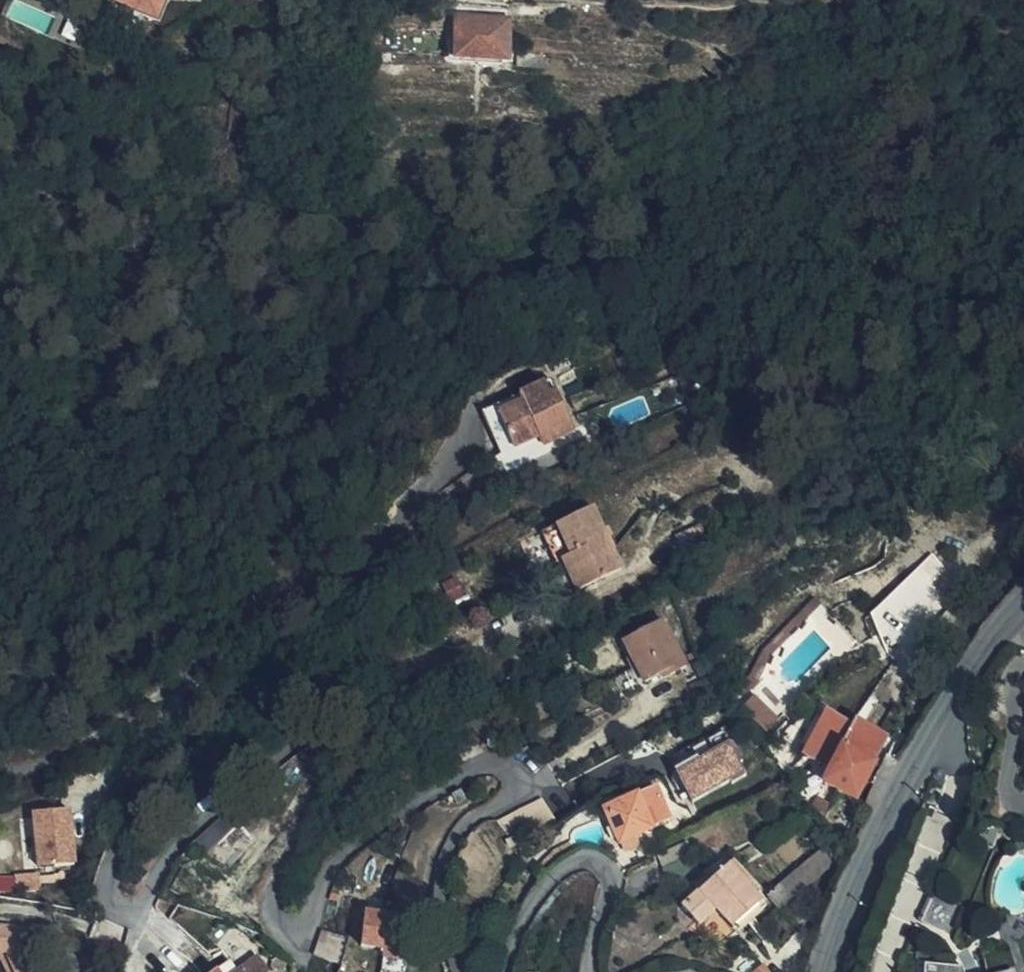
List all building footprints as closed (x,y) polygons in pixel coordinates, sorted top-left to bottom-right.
[(139,17),(152,22),(162,0),(102,0),(139,17)] [(454,59),(456,59),(508,62),(510,21),(456,17),(454,59)] [(508,62),(456,59),(455,71),(507,75),(508,62)] [(550,380),(520,394),(524,402),(499,413),(515,447),(539,436),(550,431),(555,441),(574,431),(550,380)] [(524,402),(520,394),(496,406),(499,413),(524,402)] [(499,413),(496,406),(481,412),(502,454),(515,447),(499,413)] [(543,446),(555,441),(550,431),(539,436),(543,446)] [(475,502),(463,511),(469,519),(482,512),(475,502)] [(449,520),(455,528),(469,519),(463,511),(449,520)] [(593,522),(554,545),(570,574),(586,602),(626,580),(593,522)] [(570,574),(554,545),(546,549),(563,579),(570,574)] [(942,586),(952,581),(942,563),(864,603),(886,645),(954,609),(942,586)] [(625,644),(636,668),(645,684),(665,674),(668,681),(687,671),(662,625),(625,644)] [(751,694),(739,707),(767,735),(780,722),(751,694)] [(853,802),(885,741),(856,725),(854,728),(827,714),(803,761),(830,775),(824,787),(853,802)] [(691,799),(748,774),(732,736),(674,761),(691,799)] [(671,820),(657,789),(606,812),(621,844),(671,820)] [(817,799),(810,811),(823,821),(830,806),(817,799)] [(509,853),(548,824),(534,804),(494,832),(509,853)] [(37,867),(79,864),(76,808),(34,811),(37,867)] [(238,830),(201,864),(220,885),(257,851),(238,830)] [(637,837),(621,844),(623,850),(640,842),(637,837)] [(813,858),(825,872),(839,859),(828,845),(813,858)] [(659,860),(675,891),(704,875),(690,846),(659,860)] [(571,847),(549,861),(554,868),(554,867),(562,861),(575,853),(571,847)] [(682,908),(700,928),(719,911),(734,927),(763,901),(745,882),(749,877),(734,862),(682,908)] [(408,961),(414,920),(367,915),(363,949),(384,951),(383,958),(408,961)] [(322,929),(317,954),(341,960),(347,935),(322,929)] [(30,950),(30,934),(0,933),(0,969),(1,971),(38,971),(30,950)] [(76,950),(72,938),(62,942),(66,954),(76,950)] [(290,967),(288,961),(285,958),(280,957),(276,959),(273,964),(273,969),(275,971),(287,971),(290,967)] [(258,960),(243,971),(267,971),(258,960)]
